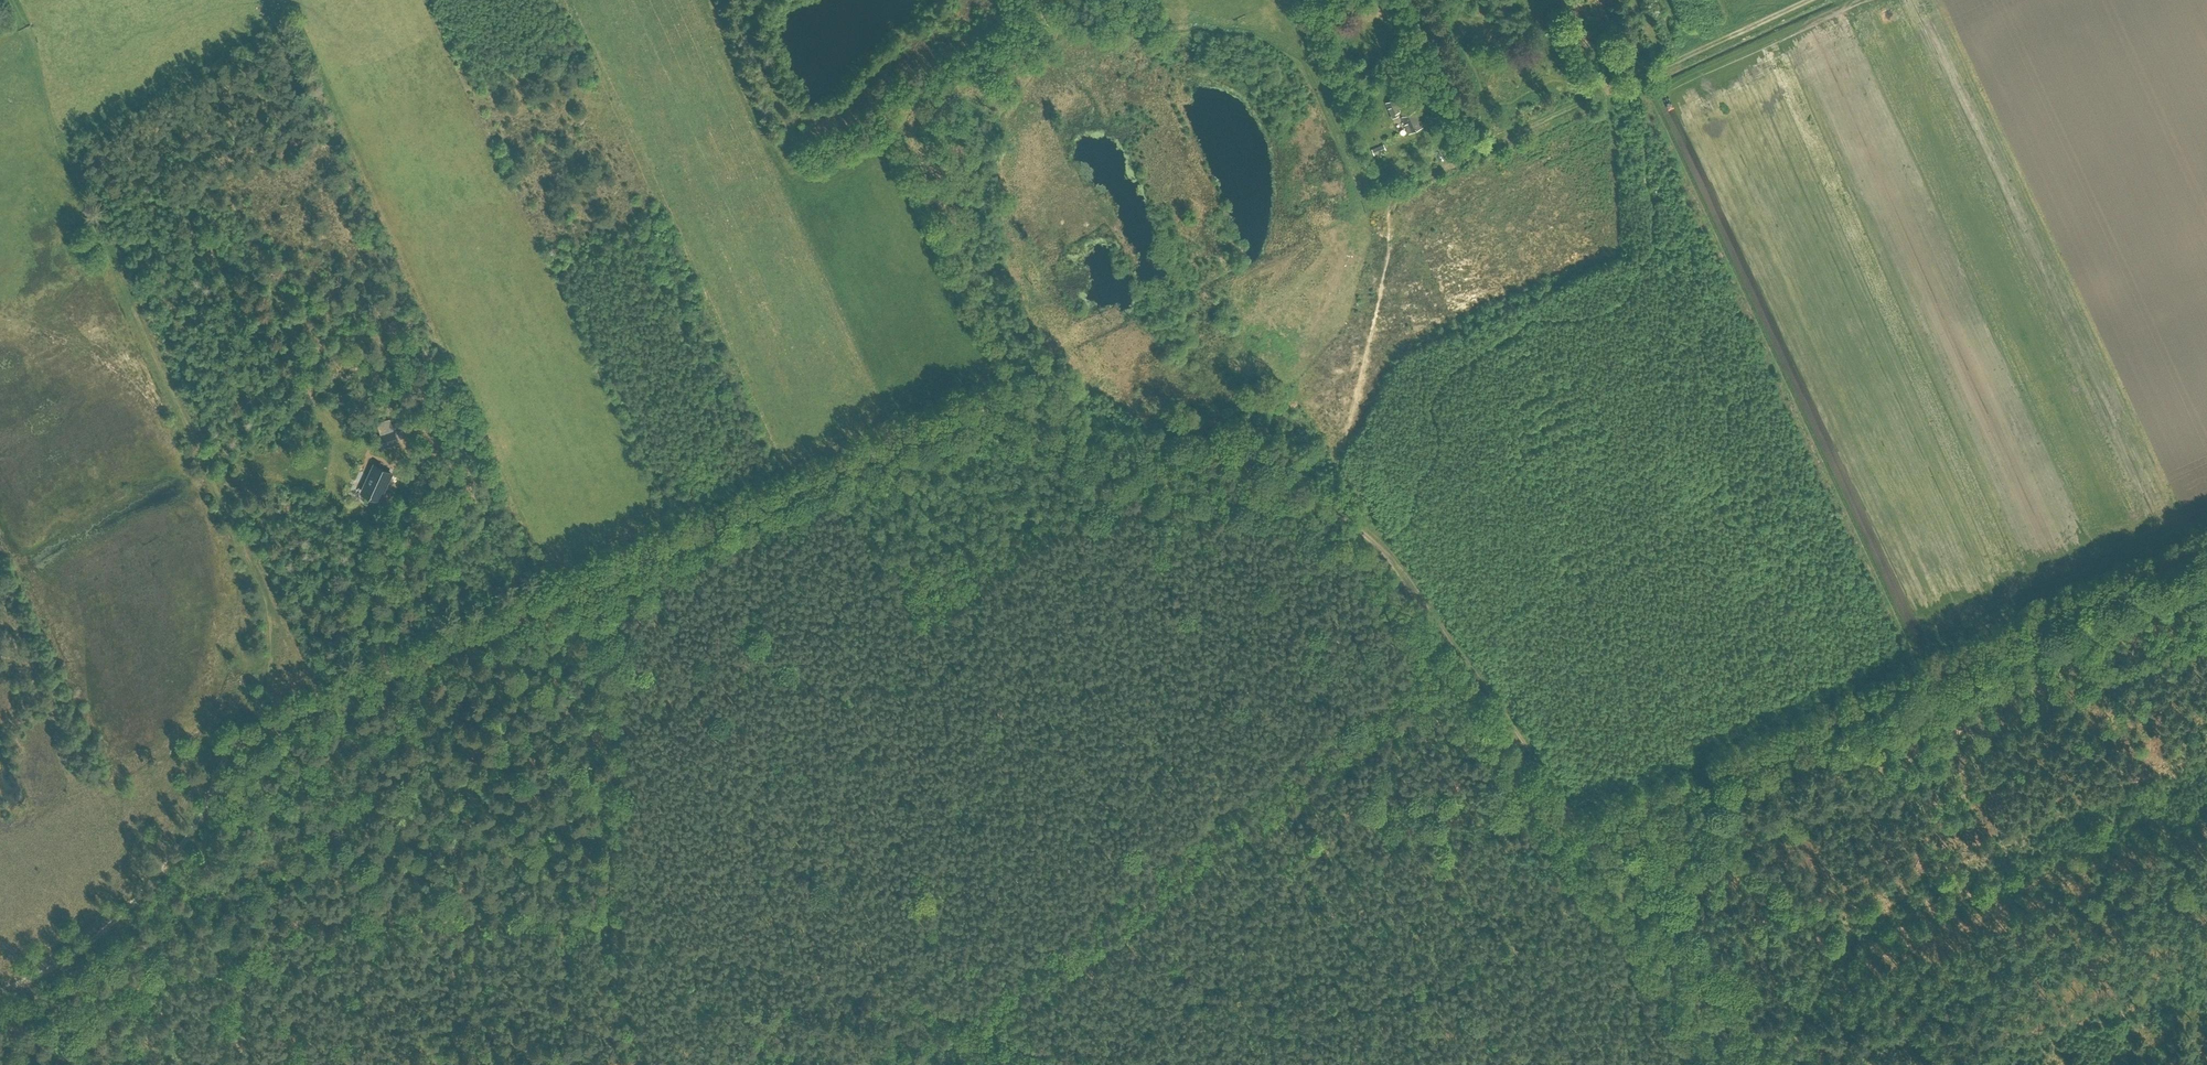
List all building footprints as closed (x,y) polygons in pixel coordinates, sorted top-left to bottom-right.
[(1384,101),(1391,117),(1396,115),(1395,113),(1399,111),(1396,105),(1397,104),(1394,97),(1384,101)] [(1422,126),(1414,110),(1401,116),(1408,132),(1422,126)] [(1371,148),(1374,154),(1386,148),(1383,142),(1371,148)] [(394,432),(378,437),(382,447),(398,442),(394,432)] [(353,459),(353,465),(372,463),(372,457),(353,459)] [(374,468),(371,497),(390,499),(393,470),(374,468)]
